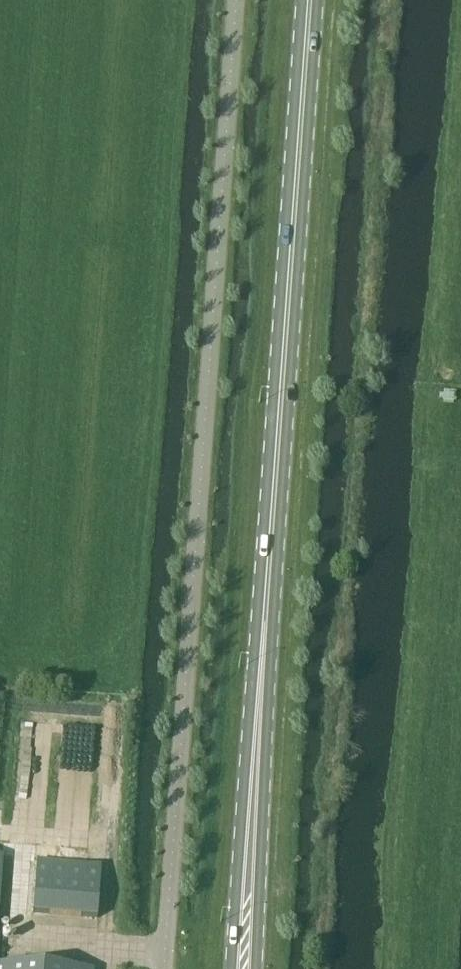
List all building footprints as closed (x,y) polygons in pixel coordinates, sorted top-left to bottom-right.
[(32,914),(96,920),(101,869),(36,863),(32,914)]
